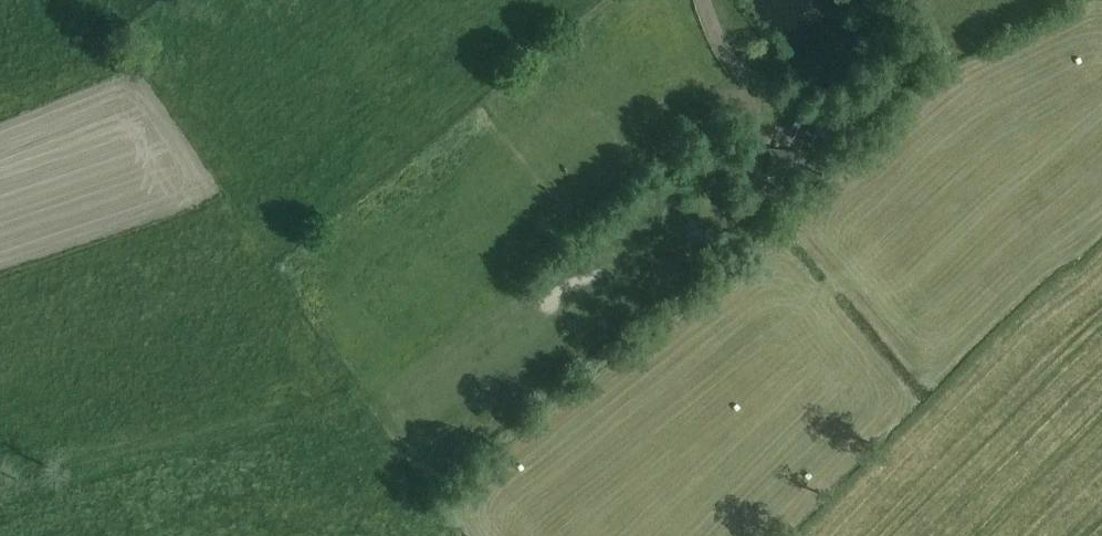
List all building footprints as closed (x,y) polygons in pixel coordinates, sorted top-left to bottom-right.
[(770,147),(768,174),(799,177),(802,151),(770,147)]
